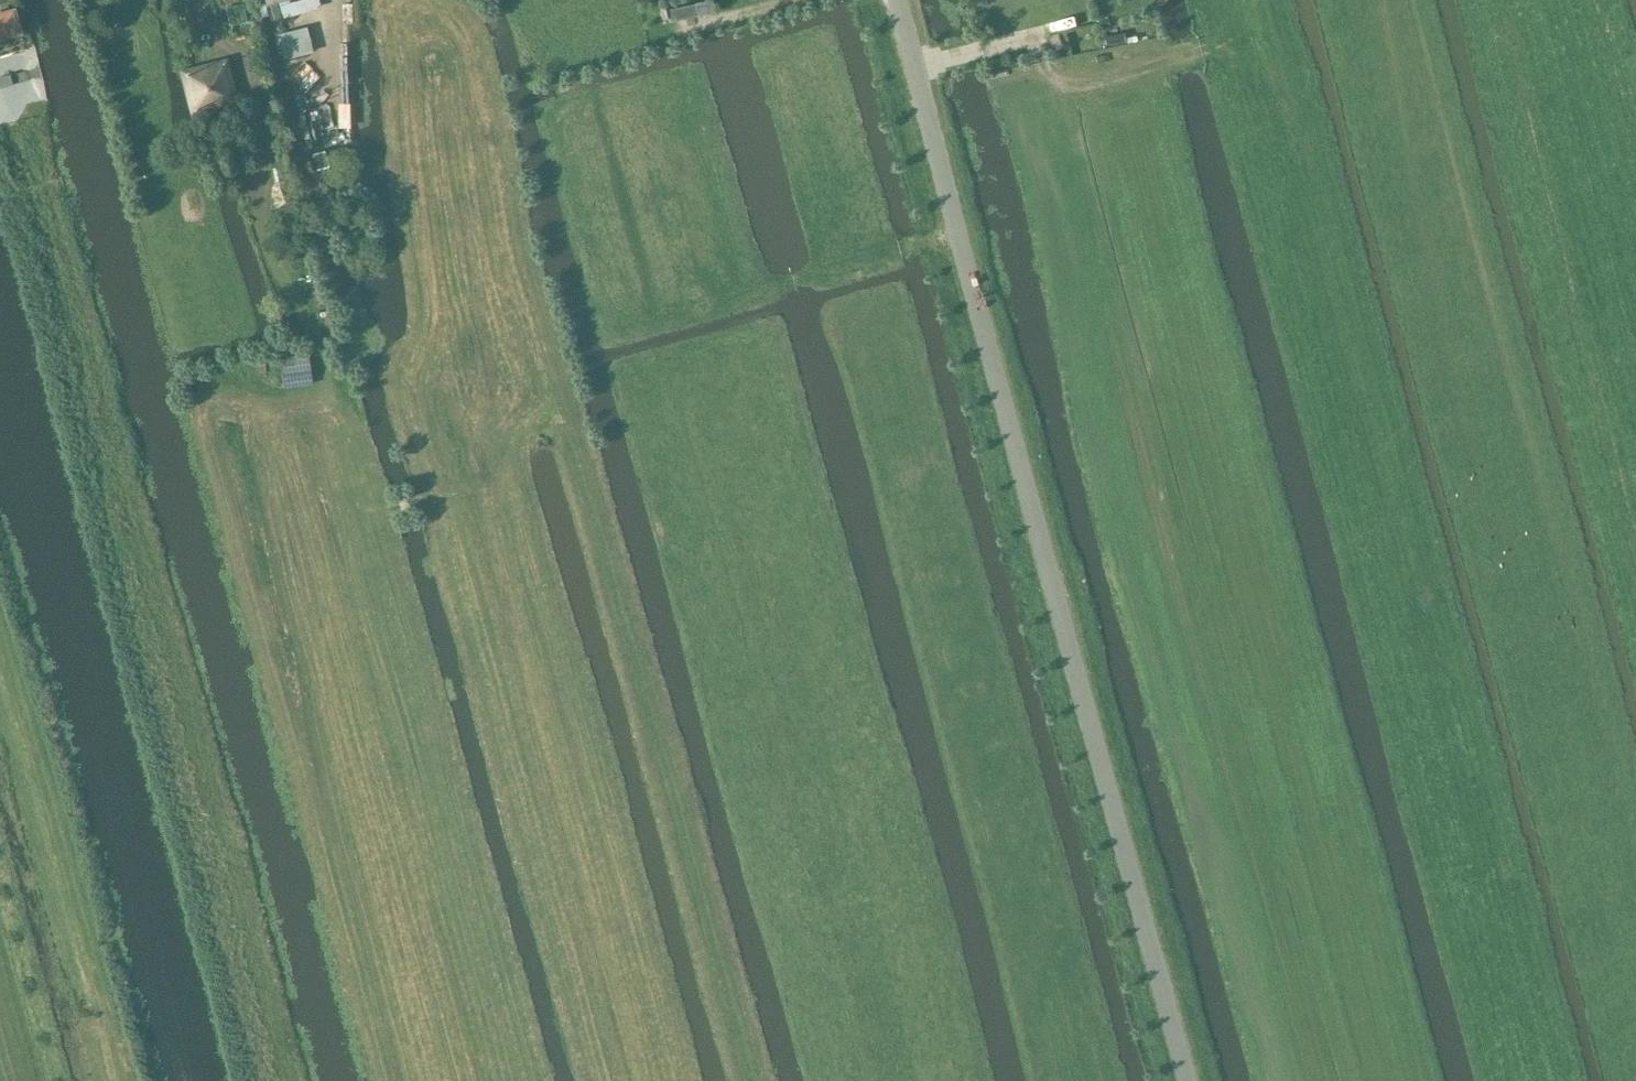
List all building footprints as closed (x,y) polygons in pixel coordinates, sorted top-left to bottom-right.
[(19,32),(14,12),(0,15),(0,37),(19,32)] [(0,78),(0,89),(13,86),(13,84),(11,75),(0,78)]
